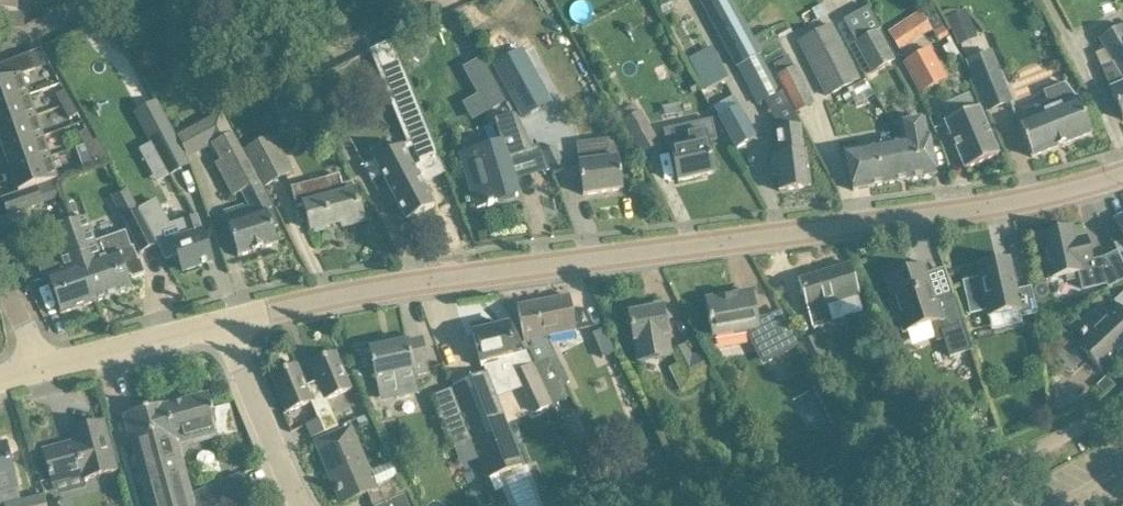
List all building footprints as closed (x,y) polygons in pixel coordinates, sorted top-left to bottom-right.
[(17,13),(16,0),(0,0),(0,14),(17,13)] [(760,54),(731,0),(705,0),(701,2),(736,67),(739,67),(759,104),(780,93),(759,54),(760,54)] [(280,8),(267,16),(275,30),(287,24),(289,23),(280,8)] [(947,18),(959,46),(977,38),(966,10),(947,18)] [(919,12),(889,31),(902,52),(932,32),(919,12)] [(293,23),(298,33),(307,28),(302,18),(293,23)] [(674,30),(707,88),(727,78),(695,19),(674,30)] [(275,30),(283,43),(294,37),(287,24),(275,30)] [(860,79),(832,25),(799,42),(827,97),(860,79)] [(933,32),(938,42),(948,37),(943,26),(933,32)] [(1122,121),(1122,27),(1101,39),(1116,64),(1105,70),(1113,89),(1111,89),(1114,101),(1122,121)] [(855,43),(873,74),(897,61),(879,30),(855,43)] [(390,41),(374,49),(391,91),(408,84),(390,41)] [(905,62),(922,93),(947,79),(930,49),(905,62)] [(520,52),(492,68),(518,114),(523,122),(550,106),(520,52)] [(967,61),(977,87),(1001,77),(991,52),(967,61)] [(0,81),(0,105),(28,96),(20,76),(36,70),(29,54),(0,65),(0,76),(2,81),(0,81)] [(777,76),(796,113),(812,105),(794,68),(793,68),(788,57),(773,65),(778,76),(777,76)] [(482,59),(463,69),(478,96),(497,85),(482,59)] [(1044,92),(1050,110),(1047,111),(1044,112),(1018,124),(1032,158),(1062,146),(1092,134),(1083,114),(1078,99),(1065,84),(1044,92)] [(65,91),(56,96),(63,108),(72,103),(65,91)] [(0,105),(0,129),(35,116),(28,96),(0,105)] [(946,123),(957,148),(966,169),(997,155),(972,96),(944,108),(949,121),(946,123)] [(70,120),(78,115),(72,103),(63,108),(70,120)] [(407,144),(374,161),(382,176),(406,222),(434,206),(423,185),(413,167),(405,151),(413,147),(420,164),(437,155),(417,105),(399,112),(411,141),(407,144)] [(619,114),(623,122),(641,155),(658,146),(640,112),(639,113),(635,105),(619,114)] [(718,118),(736,150),(758,139),(739,105),(720,116),(718,118)] [(492,204),(518,197),(506,158),(539,148),(530,131),(527,133),(517,115),(494,122),(501,144),(461,156),(477,209),(488,206),(488,207),(493,206),(492,204)] [(0,129),(0,141),(3,151),(42,137),(35,116),(0,129)] [(712,119),(664,129),(669,151),(671,150),(673,160),(678,182),(714,174),(709,153),(707,143),(717,141),(712,119)] [(897,124),(900,140),(907,181),(936,176),(925,119),(897,124)] [(775,128),(779,156),(770,157),(773,177),(777,176),(780,192),(810,188),(807,166),(805,151),(802,152),(798,124),(775,128)] [(87,130),(78,135),(85,147),(94,142),(87,130)] [(152,145),(169,177),(188,167),(172,135),(152,145)] [(231,135),(211,146),(220,162),(215,165),(232,197),(241,193),(247,204),(224,212),(228,225),(227,226),(231,237),(238,258),(277,245),(272,229),(278,227),(272,210),(231,135)] [(42,137),(3,151),(11,171),(50,158),(42,137)] [(245,153),(264,188),(291,173),(272,138),(245,153)] [(85,147),(95,166),(110,160),(99,140),(94,142),(85,147)] [(907,181),(900,140),(846,150),(853,191),(907,181)] [(604,142),(576,146),(579,166),(580,174),(583,195),(623,190),(620,168),(619,161),(617,162),(615,141),(604,142)] [(543,154),(554,174),(564,169),(554,148),(543,154)] [(11,171),(18,193),(37,187),(57,179),(50,158),(11,171)] [(291,188),(296,209),(305,206),(311,231),(342,223),(343,228),(363,222),(353,183),(342,186),(339,176),(291,188)] [(43,204),(37,187),(18,193),(19,194),(3,199),(9,216),(43,204)] [(157,202),(140,211),(166,259),(177,255),(183,272),(212,262),(202,232),(201,232),(196,218),(170,227),(157,202)] [(123,219),(141,253),(156,245),(138,212),(123,219)] [(86,217),(69,223),(96,302),(132,290),(127,278),(130,277),(131,279),(145,274),(140,260),(138,261),(133,247),(131,248),(125,232),(105,239),(95,243),(86,217)] [(96,302),(68,224),(51,230),(59,253),(53,255),(36,261),(43,281),(48,279),(61,315),(96,302)] [(1082,292),(1109,285),(1098,264),(1093,266),(1087,238),(1074,241),(1071,228),(1041,235),(1051,280),(1066,276),(1067,282),(1079,279),(1082,292)] [(1118,255),(1122,265),(1122,240),(1113,245),(1118,255)] [(1122,281),(1122,265),(1118,255),(1098,264),(1109,285),(1110,288),(1122,281)] [(978,266),(981,278),(963,282),(970,315),(986,311),(988,318),(1019,312),(1021,318),(1036,314),(1030,288),(1015,292),(1008,259),(996,262),(992,259),(984,261),(981,265),(978,266)] [(798,280),(805,301),(813,328),(832,322),(827,305),(859,295),(849,265),(798,280)] [(923,266),(886,278),(893,299),(888,301),(894,319),(898,317),(903,334),(932,325),(936,341),(944,338),(950,357),(971,350),(954,296),(935,302),(923,266)] [(714,339),(754,332),(769,362),(788,352),(780,338),(770,318),(770,317),(755,320),(751,293),(707,300),(711,319),(708,320),(709,325),(712,325),(714,339)] [(1074,344),(1101,374),(1122,353),(1122,293),(1114,302),(1117,305),(1104,318),(1101,314),(1088,326),(1091,330),(1086,335),(1083,333),(1080,336),(1081,338),(1074,344)] [(522,328),(525,342),(536,364),(533,366),(540,381),(563,371),(545,334),(576,330),(569,297),(517,307),(522,328)] [(667,318),(664,302),(647,305),(648,311),(628,314),(629,320),(632,336),(637,364),(667,359),(673,357),(671,353),(672,353),(669,338),(665,319),(667,318)] [(483,367),(485,373),(496,399),(522,389),(535,414),(553,406),(547,394),(540,381),(533,366),(532,366),(525,353),(515,355),(507,326),(490,330),(487,325),(476,328),(476,333),(473,334),(481,367),(483,367)] [(800,345),(812,368),(828,360),(816,337),(800,345)] [(415,378),(430,375),(423,341),(408,344),(408,342),(369,350),(369,352),(360,354),(363,368),(373,366),(379,396),(397,392),(399,399),(418,395),(415,378)] [(672,353),(671,353),(673,357),(676,364),(684,379),(706,368),(699,355),(691,359),(684,346),(672,353)] [(311,403),(318,420),(319,421),(334,415),(328,400),(351,390),(335,352),(310,363),(321,389),(309,394),(308,395),(312,403),(311,403)] [(287,413),(311,403),(312,403),(308,395),(309,394),(297,365),(271,376),(287,413)] [(496,399),(485,373),(453,385),(490,479),(522,466),(496,399)] [(1106,378),(1097,386),(1104,394),(1113,385),(1106,378)] [(434,396),(454,447),(471,440),(451,389),(434,396)] [(149,505),(239,505),(251,501),(240,475),(214,486),(218,497),(194,505),(190,495),(177,450),(218,439),(214,424),(216,423),(208,397),(166,408),(165,405),(124,416),(149,505)] [(319,421),(318,420),(306,425),(312,439),(339,427),(334,415),(319,421)] [(43,451),(49,472),(52,485),(82,477),(83,481),(117,472),(109,443),(103,422),(70,431),(73,443),(43,451)] [(373,505),(378,505),(405,495),(397,477),(375,487),(350,429),(316,443),(342,504),(368,493),(373,505)] [(2,505),(46,505),(44,496),(18,502),(5,447),(0,448),(0,499),(2,505)] [(801,467),(806,475),(812,472),(807,464),(801,467)] [(498,497),(502,505),(518,505),(511,492),(498,497)] [(378,505),(409,505),(405,495),(378,505)] [(50,504),(51,505),(67,505),(65,500),(60,498),(52,500),(50,504)]
